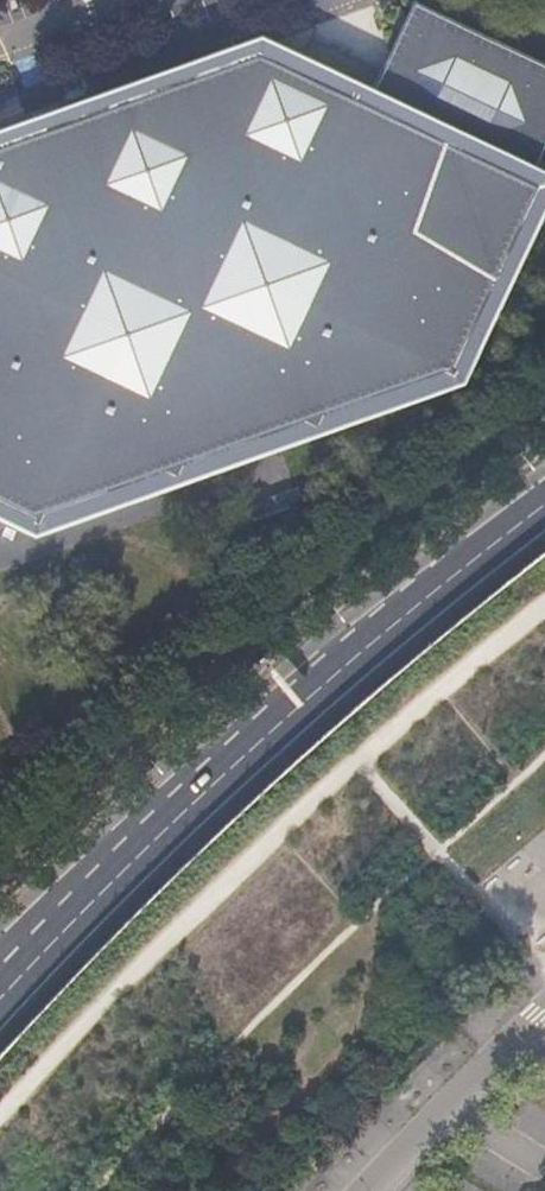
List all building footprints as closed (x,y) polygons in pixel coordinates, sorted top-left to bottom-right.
[(2,483),(35,494),(69,495),(96,491),(396,378),(425,358),(449,331),(469,298),(481,262),(470,257),(466,222),(451,186),(437,161),(443,148),(499,175),(522,185),(533,166),(544,140),(544,54),(429,0),(409,0),(379,64),(298,28),(291,18),(25,115),(13,84),(0,89),(0,482),(2,483)] [(17,543),(449,388),(540,193),(522,185),(499,175),(443,148),(437,161),(451,186),(466,222),(470,257),(481,262),(469,298),(449,331),(425,358),(396,378),(96,491),(69,495),(35,494),(2,483),(0,482),(0,535),(17,543)]
